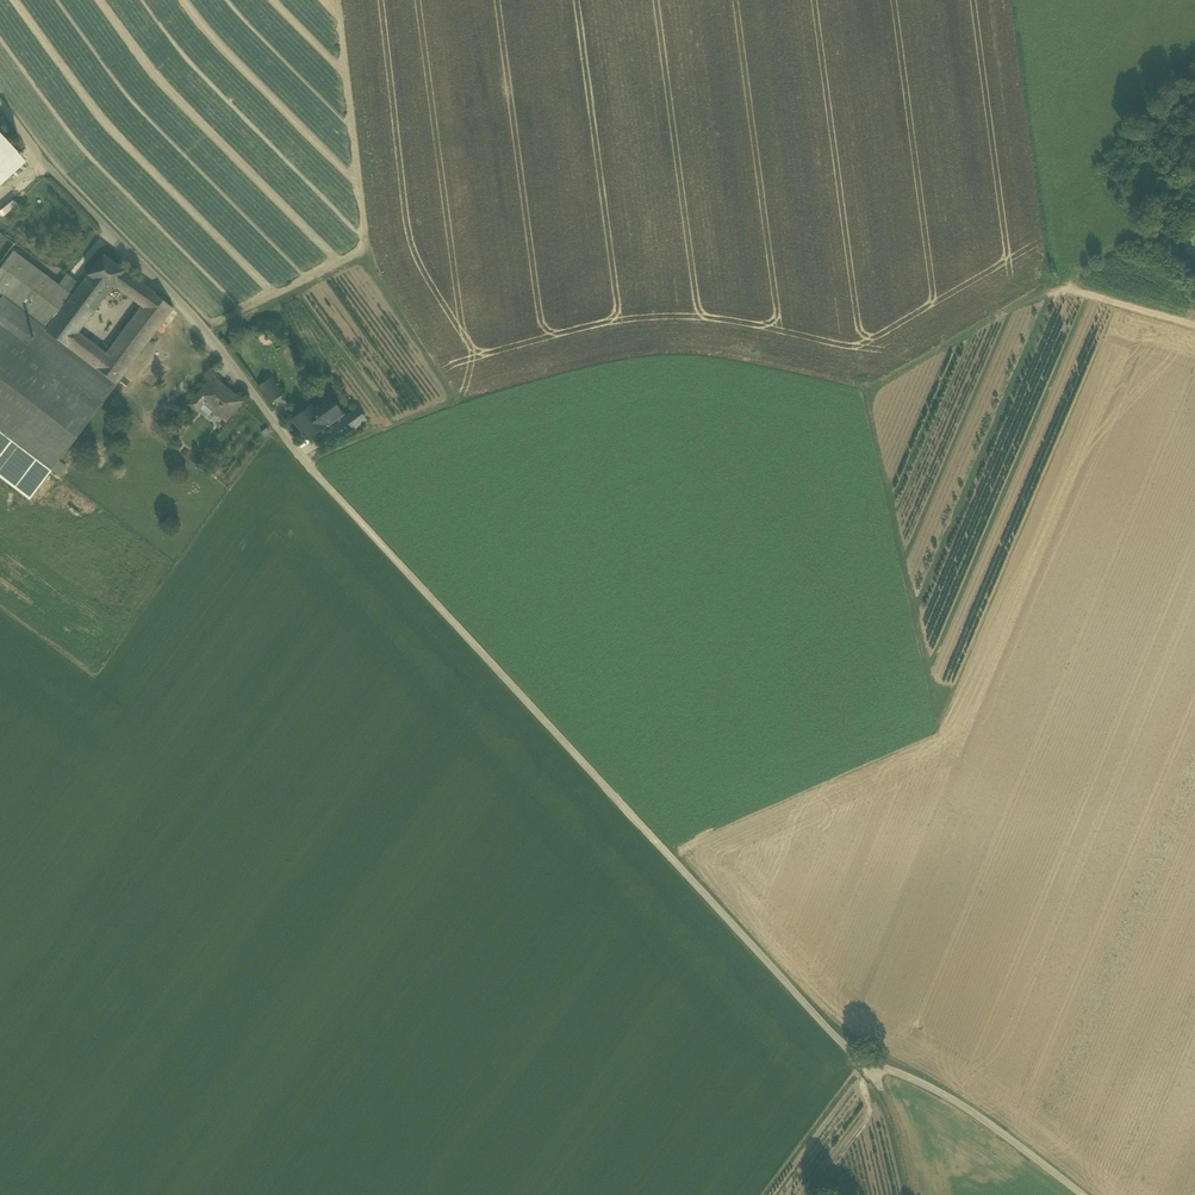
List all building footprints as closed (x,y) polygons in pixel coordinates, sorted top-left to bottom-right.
[(18,152),(0,132),(0,168),(18,152)] [(18,152),(0,168),(0,186),(26,161),(18,152)] [(15,244),(0,232),(0,264),(15,244)] [(48,328),(72,295),(59,284),(13,250),(0,268),(0,292),(4,295),(48,328)] [(88,274),(109,290),(113,285),(124,271),(124,270),(103,254),(88,274)] [(113,285),(142,306),(153,292),(124,271),(113,285)] [(80,284),(72,295),(48,328),(46,330),(67,346),(78,332),(109,290),(88,274),(80,284)] [(59,284),(72,295),(80,284),(66,274),(59,284)] [(142,306),(106,353),(95,368),(116,384),(173,308),(153,291),(153,292),(142,306)] [(109,392),(109,393),(39,339),(46,330),(48,328),(4,295),(0,301),(0,326),(102,403),(109,393),(109,392)] [(102,403),(0,326),(0,431),(51,470),(102,403)] [(109,392),(116,384),(95,368),(67,346),(46,330),(39,339),(109,393),(109,392)] [(106,353),(78,332),(67,346),(95,368),(106,353)] [(213,377),(202,390),(208,395),(219,382),(213,377)] [(260,386),(271,401),(282,393),(271,378),(260,386)] [(203,402),(226,421),(242,401),(219,382),(208,395),(202,401),(203,402)] [(190,404),(197,410),(203,402),(202,401),(208,395),(202,390),(190,404)] [(328,397),(312,409),(324,425),(340,413),(328,397)] [(307,438),(324,425),(312,409),(310,406),(293,419),(307,438)] [(345,417),(353,429),(365,420),(356,409),(345,417)] [(0,431),(0,476),(30,498),(51,470),(0,431)] [(58,514),(55,519),(68,529),(72,524),(58,514)]
